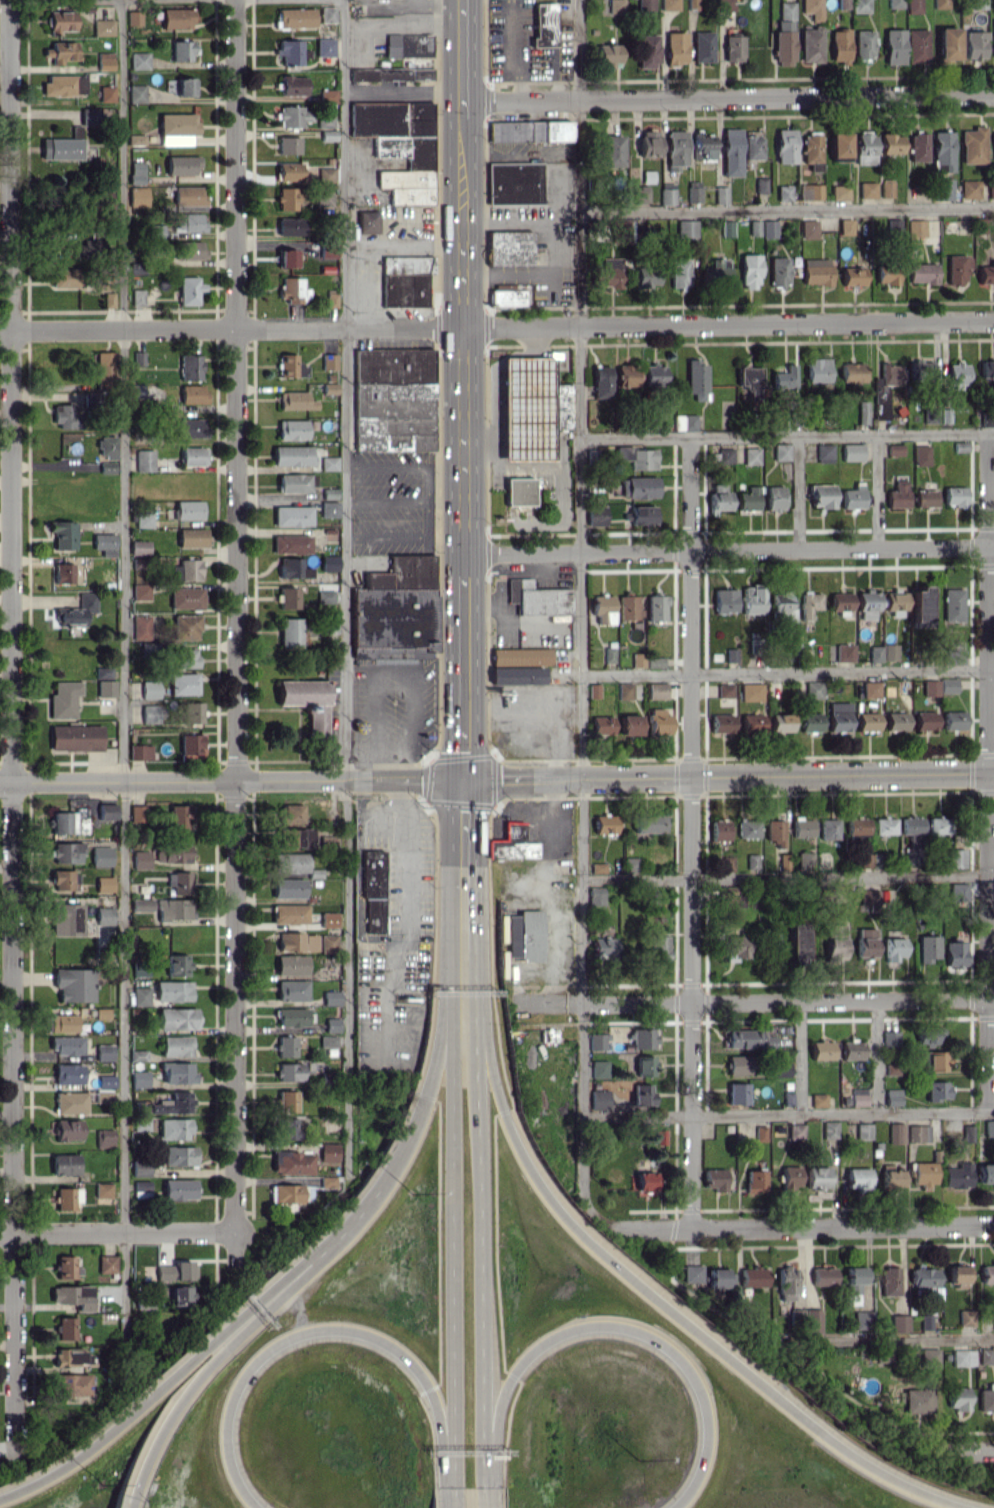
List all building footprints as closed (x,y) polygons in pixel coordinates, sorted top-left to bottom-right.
[(625,12),(624,0),(608,0),(608,13),(625,12)] [(638,11),(654,10),(654,0),(638,0),(638,11)] [(660,10),(678,10),(678,0),(660,0),(660,10)] [(697,8),(696,0),(688,0),(688,8),(697,8)] [(733,0),(716,0),(716,11),(734,11),(733,0)] [(801,12),(811,12),(810,21),(822,21),(822,0),(801,0),(801,12)] [(838,8),(848,8),(848,0),(838,0),(838,8)] [(869,12),(869,0),(851,0),(851,12),(869,12)] [(922,0),(906,0),(906,13),(921,13),(922,0)] [(948,8),(949,0),(933,0),(933,8),(948,8)] [(972,8),(986,8),(986,0),(972,0),(972,8)] [(793,2),(776,2),(776,66),(793,66),(793,2)] [(533,3),(534,38),(531,38),(531,47),(555,46),(554,3),(533,3)] [(320,23),(335,22),(334,6),(319,6),(320,23)] [(161,29),(192,28),(191,8),(161,8),(161,29)] [(277,27),(313,26),(313,8),(276,9),(277,27)] [(141,24),(141,10),(126,10),(126,24),(141,24)] [(74,30),(73,11),(47,11),(48,35),(58,35),(58,31),(74,30)] [(92,19),(92,36),(113,35),(112,19),(92,19)] [(800,62),(821,62),(821,27),(800,27),(800,62)] [(937,27),(938,60),(959,60),(958,27),(937,27)] [(848,29),(830,29),(831,63),(849,62),(848,29)] [(884,29),(885,64),(904,64),(903,29),(884,29)] [(906,29),(907,62),(928,61),(927,29),(906,29)] [(855,58),(872,59),(872,30),(855,30),(855,58)] [(713,62),(712,31),(692,31),(693,62),(713,62)] [(984,31),(964,31),(964,59),(984,59),(984,31)] [(685,32),(665,32),(666,63),(686,63),(685,32)] [(431,57),(431,34),(385,35),(385,57),(431,57)] [(658,66),(658,35),(637,35),(637,66),(658,66)] [(743,35),(723,35),(723,60),(742,60),(743,35)] [(333,56),(333,38),(316,38),(316,56),(333,56)] [(301,65),(301,58),(308,57),(308,49),(301,49),(301,39),(276,40),(276,55),(280,55),(281,65),(301,65)] [(171,60),(192,61),(193,41),(171,40),(171,60)] [(74,41),(50,42),(50,48),(43,48),(43,56),(51,56),(51,64),(62,64),(62,60),(75,60),(74,41)] [(619,44),(597,44),(597,66),(620,65),(619,44)] [(97,70),(113,70),(112,52),(97,53),(97,70)] [(130,52),(130,69),(148,69),(147,52),(130,52)] [(431,69),(349,68),(349,79),(431,80),(431,69)] [(84,75),(43,75),(44,95),(84,95),(84,75)] [(279,94),(305,95),(306,76),(280,75),(279,94)] [(193,78),(176,78),(176,96),(193,96),(193,78)] [(129,102),(145,102),(144,84),(128,85),(129,102)] [(114,101),(113,85),(99,86),(99,101),(114,101)] [(336,90),(319,89),(319,102),(335,102),(336,90)] [(349,102),(349,136),(373,136),(373,166),(376,166),(376,187),(389,187),(389,204),(432,204),(432,102),(349,102)] [(278,127),(302,126),(302,121),(310,121),(309,106),(278,107),(278,127)] [(81,124),(98,125),(99,108),(81,108),(81,124)] [(159,145),(190,144),(189,135),(196,135),(195,113),(158,114),(159,145)] [(332,128),(333,117),(317,117),(317,128),(332,128)] [(488,122),(488,142),(570,141),(570,120),(488,122)] [(961,130),(961,163),(985,163),(985,125),(972,125),(972,130),(961,130)] [(722,128),(723,176),(741,176),(740,128),(722,128)] [(795,163),(795,129),(776,129),(776,163),(795,163)] [(638,156),(658,157),(659,131),(640,130),(638,156)] [(686,131),(667,130),(666,171),(677,171),(677,165),(686,165),(686,131)] [(952,171),(953,131),(934,131),(933,171),(952,171)] [(849,132),(830,132),(829,156),(849,157),(849,132)] [(927,161),(927,133),(910,132),(909,161),(927,161)] [(819,133),(802,133),(803,163),(820,162),(819,133)] [(874,133),(855,134),(856,164),(875,164),(874,133)] [(902,153),(901,133),(880,133),(880,153),(902,153)] [(143,145),(143,135),(127,134),(127,145),(143,145)] [(692,158),(712,159),(712,135),(693,134),(692,158)] [(622,135),(601,135),(602,168),(623,167),(622,135)] [(762,159),(761,136),(744,136),(744,159),(762,159)] [(298,154),(298,137),(278,137),(278,154),(298,154)] [(81,159),(81,139),(40,138),(40,159),(81,159)] [(196,156),(166,156),(166,174),(197,174),(196,156)] [(129,184),(143,184),(143,162),(129,161),(129,184)] [(302,180),(301,162),(276,163),(277,181),(302,180)] [(487,204),(542,203),(541,162),(486,163),(487,204)] [(317,167),(318,182),(334,182),(334,167),(317,167)] [(766,177),(756,177),(755,193),(765,193),(766,177)] [(979,198),(979,180),(960,180),(960,198),(979,198)] [(700,202),(700,181),(687,181),(687,202),(700,202)] [(893,181),(881,182),(881,197),(893,197),(893,181)] [(875,182),(859,182),(859,198),(875,198),(875,182)] [(675,183),(660,183),(659,204),(674,205),(675,183)] [(800,199),(822,200),(822,184),(800,184),(800,199)] [(777,201),(791,200),(791,185),(777,185),(777,201)] [(849,199),(848,185),(831,186),(831,200),(849,199)] [(174,205),(204,205),(204,194),(200,194),(200,186),(173,186),(174,205)] [(633,187),(633,204),(648,204),(647,186),(633,187)] [(715,204),(727,203),(727,186),(714,186),(715,204)] [(146,206),(146,187),(128,187),(129,207),(146,206)] [(277,211),(296,210),(295,187),(276,188),(277,211)] [(358,233),(377,233),(377,211),(357,211),(358,233)] [(203,214),(174,213),(174,231),(203,232),(203,214)] [(301,218),(278,217),(277,235),(301,236),(301,218)] [(985,233),(985,218),(976,217),(976,233),(985,233)] [(851,218),(839,219),(839,235),(852,234),(851,218)] [(900,218),(886,219),(887,233),(900,233),(900,218)] [(925,236),(924,219),(908,220),(909,237),(925,236)] [(677,237),(696,237),(697,220),(677,220),(677,237)] [(721,236),(733,236),(733,220),(721,220),(721,236)] [(759,220),(749,220),(749,236),(760,235),(759,220)] [(762,238),(776,237),(776,220),(762,220),(762,238)] [(800,238),(817,238),(817,220),(801,220),(800,238)] [(161,238),(162,225),(149,224),(149,238),(161,238)] [(486,232),(487,266),(532,265),(531,231),(486,232)] [(81,243),(73,244),(73,255),(91,254),(90,239),(80,239),(81,243)] [(203,241),(178,241),(179,259),(203,259),(203,241)] [(320,258),(336,257),(336,241),(320,242),(320,258)] [(277,267),(295,267),(295,249),(277,249),(277,267)] [(741,289),(759,288),(758,254),(741,254),(741,289)] [(947,284),(964,284),(963,268),(970,268),(970,255),(947,256),(947,284)] [(431,256),(381,256),(382,307),(426,307),(426,272),(432,272),(431,256)] [(620,257),(601,258),(601,269),(594,269),(594,288),(621,287),(620,257)] [(787,257),(769,258),(770,287),(788,287),(787,257)] [(670,287),(688,288),(689,259),(671,258),(670,287)] [(729,258),(710,259),(710,267),(701,267),(701,284),(729,283),(729,258)] [(829,258),(802,259),(803,284),(830,284),(829,258)] [(977,266),(978,283),(990,283),(990,286),(993,286),(993,260),(990,260),(990,266),(977,266)] [(936,263),(907,264),(908,283),(936,282),(936,263)] [(865,268),(842,267),(841,285),(864,286),(865,268)] [(79,268),(51,269),(52,288),(80,287),(79,268)] [(876,284),(898,283),(898,268),(876,269),(876,284)] [(658,271),(635,272),(635,287),(659,286),(658,271)] [(197,305),(197,291),(204,291),(204,283),(197,283),(197,276),(178,276),(178,305),(197,305)] [(299,301),(299,297),(308,297),(308,288),(300,288),(300,277),(279,277),(278,301),(299,301)] [(530,285),(489,286),(489,305),(530,304),(530,285)] [(143,305),(143,289),(131,289),(131,305),(143,305)] [(326,307),(337,307),(337,290),(326,290),(326,307)] [(103,307),(113,307),(113,292),(103,292),(103,307)] [(353,349),(353,450),(432,450),(431,348),(353,349)] [(114,351),(95,352),(96,388),(109,388),(109,370),(114,369),(114,351)] [(200,380),(201,355),(180,354),(179,380),(200,380)] [(296,354),(279,354),(279,377),(306,376),(306,364),(296,364),(296,354)] [(322,369),(336,369),(336,354),(322,354),(322,369)] [(552,461),(551,358),(519,358),(501,358),(501,373),(501,461),(552,461)] [(828,382),(829,358),(806,358),(806,382),(828,382)] [(687,393),(693,393),(693,400),(705,400),(705,360),(686,361),(687,393)] [(980,380),(993,380),(993,361),(980,361),(980,380)] [(909,362),(909,368),(916,368),(917,378),(932,377),(932,362),(909,362)] [(772,372),(772,388),(796,388),(795,363),(784,364),(784,372),(772,372)] [(840,363),(840,382),(864,382),(863,363),(840,363)] [(947,363),(947,386),(959,386),(959,384),(967,384),(967,363),(947,363)] [(644,386),(664,385),(664,364),(643,365),(644,386)] [(888,419),(887,385),(900,384),(900,364),(880,364),(880,377),(872,377),(873,420),(888,419)] [(593,398),(610,397),(609,365),(592,366),(593,398)] [(616,386),(636,387),(637,366),(616,365),(616,386)] [(759,366),(737,367),(737,385),(747,385),(747,400),(759,400),(759,366)] [(547,428),(547,383),(569,384),(569,428),(547,428)] [(144,384),(128,385),(128,398),(145,398),(144,384)] [(181,404),(205,403),(204,385),(180,385),(181,404)] [(307,391),(278,392),(279,409),(315,408),(315,400),(307,400),(307,391)] [(867,401),(858,401),(858,424),(868,424),(867,401)] [(54,428),(76,429),(76,405),(54,404),(54,428)] [(673,414),(674,430),(696,430),(696,414),(673,414)] [(204,419),(177,418),(176,437),(204,437),(204,419)] [(306,419),(277,420),(277,440),(306,439),(306,419)] [(97,436),(97,458),(116,458),(115,436),(97,436)] [(774,460),(789,460),(789,444),(774,444),(774,460)] [(833,444),(817,444),(816,462),(832,463),(833,444)] [(863,444),(841,444),(842,460),(863,460),(863,444)] [(902,444),(887,444),(887,456),(903,455),(902,444)] [(272,446),(273,466),(310,465),(310,445),(272,446)] [(914,446),(914,466),(929,465),(929,445),(914,446)] [(181,465),(206,465),(205,446),(180,447),(181,465)] [(655,449),(631,449),(631,446),(615,446),(615,460),(630,460),(630,470),(655,469),(655,449)] [(732,448),(718,448),(718,463),(733,462),(732,448)] [(759,448),(743,448),(744,465),(760,464),(759,448)] [(153,450),(135,450),(135,472),(153,472),(153,450)] [(337,457),(321,457),(320,470),(337,470),(337,457)] [(278,492),(309,492),(309,474),(278,474),(278,492)] [(620,477),(620,498),(656,497),(656,476),(620,477)] [(887,490),(887,508),(908,507),(907,476),(894,476),(894,490),(887,490)] [(533,478),(505,478),(505,505),(533,505),(533,478)] [(841,508),(863,508),(862,481),(853,481),(854,489),(841,489),(841,508)] [(730,511),(729,491),(724,491),(724,483),(709,484),(709,512),(730,511)] [(809,485),(810,508),(833,507),(833,484),(809,485)] [(737,509),(759,509),(758,485),(747,486),(747,492),(737,492),(737,509)] [(783,485),(765,486),(766,511),(783,510),(783,485)] [(966,486),(944,486),(944,506),(965,506),(966,486)] [(936,489),(915,490),(915,507),(936,506),(936,489)] [(202,501),(175,500),(175,519),(202,519),(202,501)] [(320,517),(338,517),(338,501),(320,501),(320,517)] [(605,505),(586,506),(587,526),(605,525),(605,505)] [(310,506),(273,506),(274,526),(311,526),(310,506)] [(654,506),(627,506),(627,525),(655,524),(654,506)] [(135,527),(151,527),(152,512),(135,512),(135,527)] [(73,549),(72,521),(48,522),(48,531),(53,531),(53,549),(73,549)] [(205,528),(177,528),(178,547),(206,546),(205,528)] [(101,556),(115,556),(115,534),(93,533),(92,549),(101,549),(101,556)] [(310,553),(310,535),(272,535),(272,553),(310,553)] [(148,555),(149,540),(130,540),(129,554),(148,555)] [(351,588),(351,657),(429,656),(429,651),(436,651),(436,594),(431,594),(431,589),(433,589),(432,554),(389,554),(389,573),(365,573),(365,588),(351,588)] [(338,555),(320,555),(320,571),(339,571),(338,555)] [(301,557),(278,558),(279,578),(311,577),(310,567),(301,567),(301,557)] [(179,565),(170,565),(170,580),(200,580),(200,559),(179,559),(179,565)] [(72,563),(54,563),(54,574),(53,574),(53,583),(72,583),(72,563)] [(569,589),(531,589),(531,578),(507,578),(507,602),(517,602),(517,615),(570,614),(569,589)] [(132,600),(149,600),(149,584),(132,584),(132,600)] [(169,609),(202,608),(202,587),(169,588),(169,609)] [(298,587),(279,587),(279,597),(277,597),(277,609),(298,608),(298,587)] [(741,587),(742,614),(762,613),(762,587),(741,587)] [(929,627),(928,587),(911,587),(912,627),(929,627)] [(943,589),(944,622),(963,621),(962,588),(943,589)] [(735,589),(713,589),(713,612),(735,612),(735,589)] [(316,602),(334,603),(334,590),(316,590),(316,602)] [(859,620),(875,620),(874,611),(879,611),(878,591),(858,591),(859,620)] [(96,613),(95,592),(78,593),(78,608),(57,608),(57,626),(84,626),(84,613),(96,613)] [(851,592),(830,593),(830,610),(852,610),(851,592)] [(885,610),(906,609),(906,592),(884,593),(885,610)] [(811,620),(810,610),(821,610),(820,593),(800,593),(801,620),(811,620)] [(592,613),(596,613),(596,624),(613,624),(612,595),(591,596),(592,613)] [(618,618),(639,618),(638,595),(618,596),(618,618)] [(647,620),(665,620),(665,595),(647,595),(647,620)] [(772,602),(772,621),(793,621),(792,602),(772,602)] [(337,613),(322,613),(323,633),(337,633),(337,613)] [(133,615),(132,639),(149,639),(149,615),(133,615)] [(198,615),(172,615),(173,639),(198,639),(198,615)] [(299,647),(300,619),(279,618),(278,647),(299,647)] [(896,660),(896,644),(883,643),(883,660),(896,660)] [(836,662),(854,661),(853,644),(836,644),(836,662)] [(869,662),(882,661),(881,645),(869,645),(869,662)] [(604,662),(614,662),(614,647),(604,647),(604,662)] [(197,667),(197,648),(173,649),(173,668),(197,667)] [(491,664),(550,663),(549,648),(491,648),(491,664)] [(736,648),(726,648),(726,662),(737,662),(736,648)] [(964,664),(964,648),(944,648),(944,664),(964,664)] [(664,657),(647,657),(647,667),(663,668),(664,657)] [(542,667),(490,666),(490,682),(542,683),(542,667)] [(111,677),(111,667),(95,667),(95,678),(111,677)] [(197,673),(169,674),(169,695),(197,695),(197,673)] [(940,693),(956,692),(956,677),(940,678),(940,693)] [(115,680),(97,681),(97,697),(115,697),(115,680)] [(141,681),(141,698),(159,698),(158,680),(141,681)] [(276,705),(302,705),(303,712),(307,712),(307,738),(326,737),(325,680),(276,680),(276,705)] [(939,680),(923,680),(922,695),(938,696),(939,680)] [(80,681),(53,682),(53,693),(48,693),(49,719),(75,718),(75,696),(80,696),(80,681)] [(805,681),(805,699),(822,698),(822,681),(805,681)] [(863,697),(880,698),(880,681),(863,681),(863,697)] [(666,682),(647,682),(647,698),(666,698),(666,682)] [(632,699),(632,683),(617,683),(617,699),(632,699)] [(741,701),(762,700),(762,683),(740,683),(741,701)] [(717,697),(732,697),(732,684),(717,684),(717,697)] [(202,702),(183,702),(182,722),(201,723),(202,702)] [(850,733),(850,702),(828,702),(828,733),(850,733)] [(158,705),(142,705),(141,723),(158,723),(158,705)] [(667,733),(667,708),(647,708),(648,734),(667,733)] [(906,711),(885,712),(886,731),(907,730),(906,711)] [(915,729),(936,730),(936,712),(915,711),(915,729)] [(943,711),(943,729),(965,729),(965,711),(943,711)] [(799,730),(820,731),(821,713),(800,712),(799,730)] [(878,712),(857,712),(857,730),(878,730),(878,712)] [(710,714),(711,733),(733,732),(732,713),(710,714)] [(761,735),(762,714),(741,713),(741,735),(761,735)] [(771,731),(791,731),(791,713),(770,713),(771,731)] [(640,714),(620,715),(620,735),(640,735),(640,714)] [(612,734),(612,715),(591,715),(591,734),(612,734)] [(101,725),(49,725),(50,750),(101,750),(101,725)] [(201,733),(179,734),(180,758),(202,757),(201,733)] [(129,759),(151,759),(151,744),(129,744),(129,759)] [(116,819),(116,803),(98,803),(98,820),(116,819)] [(143,804),(129,804),(130,824),(144,823),(143,804)] [(279,804),(278,822),(301,823),(302,805),(279,804)] [(168,805),(169,829),(189,829),(188,805),(168,805)] [(51,833),(75,833),(75,812),(51,811),(51,833)] [(615,833),(615,814),(594,815),(594,833),(615,833)] [(634,833),(665,832),(665,814),(634,815),(634,833)] [(922,817),(901,817),(901,834),(922,834),(922,817)] [(951,833),(950,817),(927,817),(928,833),(951,833)] [(757,838),(758,819),(737,818),(736,837),(757,838)] [(837,839),(837,819),(820,818),(819,839),(837,839)] [(868,834),(868,818),(847,819),(847,834),(868,834)] [(874,834),(895,834),(895,818),(874,818),(874,834)] [(728,840),(727,819),(710,820),(711,841),(728,840)] [(782,819),(765,820),(766,840),(774,839),(774,848),(783,848),(782,819)] [(792,837),(812,837),(812,819),(792,819),(792,837)] [(525,842),(525,822),(503,822),(503,839),(487,840),(488,858),(538,858),(538,842),(525,842)] [(280,847),(309,847),(309,829),(280,829),(280,847)] [(81,863),(82,843),(53,842),(52,862),(81,863)] [(190,846),(154,845),(154,862),(189,863),(190,846)] [(92,866),(111,866),(111,847),(92,847),(92,866)] [(965,867),(965,849),(947,849),(948,867),(965,867)] [(149,850),(132,851),(133,869),(149,869),(149,850)] [(383,851),(361,851),(361,898),(365,898),(365,933),(383,933),(383,851)] [(798,852),(797,867),(811,868),(812,852),(798,852)] [(307,853),(273,853),(273,872),(306,873),(307,853)] [(751,854),(746,855),(747,869),(757,869),(757,858),(752,858),(751,854)] [(733,856),(722,856),(721,871),(733,871),(733,856)] [(52,890),(77,890),(77,871),(52,871),(52,890)] [(173,894),(192,894),(191,871),(166,871),(166,885),(172,885),(173,894)] [(96,891),(113,892),(113,876),(96,876),(96,891)] [(304,897),(304,878),(272,879),(272,898),(304,897)] [(968,883),(950,883),(950,901),(968,901),(968,883)] [(744,907),(744,887),(734,886),(734,890),(723,890),(723,906),(744,907)] [(604,904),(603,887),(588,887),(588,905),(604,904)] [(192,898),(157,899),(157,920),(193,919),(192,898)] [(153,912),(153,899),(132,899),(132,912),(153,912)] [(81,903),(50,904),(51,935),(82,934),(81,903)] [(307,905),(272,904),(272,924),(307,924),(307,905)] [(113,925),(113,907),(96,907),(96,924),(113,925)] [(507,915),(507,957),(519,956),(519,961),(541,961),(540,910),(518,910),(518,915),(507,915)] [(321,927),(337,927),(336,912),(321,913),(321,927)] [(788,960),(806,960),(805,922),(788,922),(788,960)] [(845,925),(827,924),(826,957),(844,958),(845,925)] [(857,958),(874,958),(875,928),(857,928),(857,958)] [(316,950),(316,933),(278,933),(278,950),(316,950)] [(337,935),(321,934),(320,950),(336,951),(337,935)] [(668,935),(653,936),(653,959),(668,958),(668,935)] [(748,959),(747,936),(725,936),(725,959),(748,959)] [(919,963),(930,963),(930,958),(938,958),(938,936),(919,936),(919,963)] [(591,938),(591,958),(615,959),(615,939),(591,938)] [(896,962),(896,956),(904,956),(905,938),(885,938),(884,961),(896,962)] [(945,971),(965,970),(964,941),(944,942),(945,971)] [(166,954),(167,976),(188,975),(188,954),(166,954)] [(307,955),(276,955),(276,975),(306,975),(307,955)] [(59,1002),(93,1001),(93,968),(54,969),(54,988),(58,987),(59,1002)] [(277,1001),(307,1001),(307,980),(276,981),(277,1001)] [(156,1001),(191,1001),(191,981),(155,981),(156,1001)] [(149,987),(132,987),(133,1006),(150,1005),(149,987)] [(323,1005),(340,1005),(339,990),(323,990),(323,1005)] [(158,1008),(158,1029),(197,1029),(197,1008),(158,1008)] [(307,1026),(307,1008),(276,1008),(276,1026),(307,1026)] [(76,1032),(76,1014),(49,1015),(49,1032),(76,1032)] [(339,1032),(339,1018),(325,1018),(325,1032),(339,1032)] [(917,1044),(937,1045),(937,1035),(942,1035),(943,1027),(918,1026),(917,1044)] [(632,1049),(656,1048),(656,1028),(632,1028),(632,1049)] [(727,1047),(775,1048),(776,1036),(765,1036),(765,1029),(728,1029),(727,1047)] [(899,1030),(883,1030),(883,1045),(898,1045),(899,1030)] [(589,1050),(606,1050),(607,1033),(589,1033),(589,1050)] [(320,1047),(336,1047),(336,1035),(319,1035),(320,1047)] [(83,1054),(83,1036),(51,1036),(52,1055),(83,1054)] [(161,1036),(162,1056),(192,1056),(191,1036),(161,1036)] [(277,1057),(295,1057),(295,1036),(277,1036),(277,1057)] [(811,1041),(811,1059),(832,1059),(832,1040),(811,1041)] [(863,1041),(841,1041),(841,1059),(863,1059),(863,1041)] [(113,1044),(96,1044),(97,1061),(113,1060),(113,1044)] [(147,1050),(130,1050),(130,1061),(147,1061),(147,1050)] [(927,1071),(945,1070),(944,1051),(918,1051),(918,1064),(927,1064),(927,1071)] [(728,1074),(751,1074),(751,1055),(727,1056),(728,1074)] [(655,1075),(654,1056),(636,1057),(636,1076),(655,1075)] [(608,1060),(591,1060),(592,1078),(608,1078),(608,1060)] [(197,1083),(197,1071),(192,1072),(191,1062),(160,1063),(160,1073),(164,1073),(165,1084),(197,1083)] [(789,1077),(789,1062),(774,1062),(775,1077),(789,1077)] [(302,1080),(302,1063),(278,1063),(278,1081),(302,1080)] [(55,1084),(83,1083),(83,1064),(54,1065),(55,1084)] [(149,1070),(131,1071),(131,1087),(149,1087),(149,1070)] [(115,1088),(115,1075),(98,1075),(99,1089),(96,1089),(96,1101),(112,1101),(112,1088),(115,1088)] [(926,1100),(948,1100),(948,1081),(926,1081),(926,1100)] [(728,1104),(748,1104),(747,1083),(728,1083),(728,1104)] [(633,1105),(653,1105),(653,1084),(633,1084),(633,1105)] [(867,1088),(851,1088),(852,1106),(867,1106),(867,1088)] [(609,1089),(590,1090),(591,1109),(610,1109),(609,1089)] [(885,1105),(900,1105),(900,1089),(885,1089),(885,1105)] [(191,1112),(191,1090),(171,1090),(171,1101),(150,1101),(150,1113),(191,1112)] [(297,1112),(297,1091),(278,1091),(278,1112),(297,1112)] [(86,1092),(55,1093),(55,1114),(86,1113),(86,1092)] [(827,1107),(826,1093),(811,1094),(812,1107),(827,1107)] [(160,1139),(190,1139),(190,1118),(160,1118),(160,1139)] [(280,1118),(280,1139),(298,1139),(298,1118),(280,1118)] [(56,1119),(56,1140),(81,1140),(81,1119),(56,1119)] [(149,1130),(150,1119),(135,1119),(134,1130),(149,1130)] [(985,1120),(985,1136),(993,1136),(993,1120),(985,1120)] [(823,1138),(838,1137),(837,1121),(823,1121),(823,1138)] [(872,1139),(871,1123),(856,1123),(857,1139),(872,1139)] [(889,1123),(889,1144),(905,1144),(904,1123),(889,1123)] [(803,1124),(788,1124),(788,1141),(803,1141),(803,1124)] [(929,1125),(907,1125),(908,1142),(929,1142),(929,1125)] [(756,1141),(766,1141),(766,1126),(756,1126),(756,1141)] [(95,1147),(113,1147),(114,1129),(96,1129),(95,1147)] [(654,1145),(667,1145),(666,1130),(653,1130),(654,1145)] [(338,1144),(321,1143),(320,1162),(338,1162),(338,1144)] [(196,1146),(164,1146),(165,1165),(196,1165),(196,1146)] [(313,1174),(313,1152),(274,1152),(273,1173),(313,1174)] [(52,1175),(78,1175),(78,1154),(52,1154),(52,1175)] [(151,1176),(150,1159),(132,1160),(133,1176),(151,1176)] [(935,1162),(913,1162),(913,1184),(936,1184),(935,1162)] [(944,1168),(944,1187),(971,1186),(971,1162),(958,1162),(958,1167),(944,1168)] [(993,1184),(993,1164),(979,1164),(979,1184),(993,1184)] [(800,1187),(800,1166),(781,1167),(781,1187),(800,1187)] [(829,1167),(807,1167),(808,1188),(830,1188),(829,1167)] [(870,1188),(870,1168),(847,1168),(847,1188),(870,1188)] [(727,1191),(726,1169),(705,1169),(705,1187),(715,1187),(715,1191),(727,1191)] [(903,1169),(882,1170),(882,1188),(903,1187),(903,1169)] [(766,1170),(746,1170),(747,1193),(767,1192),(766,1170)] [(656,1172),(633,1172),(634,1197),(656,1196),(656,1172)] [(322,1187),(336,1186),(336,1176),(321,1177),(322,1187)] [(196,1179),(164,1179),(164,1199),(196,1199),(196,1179)] [(95,1197),(112,1197),(113,1183),(95,1183),(95,1197)] [(81,1187),(56,1188),(56,1210),(74,1210),(74,1202),(81,1202),(81,1187)] [(74,1255),(56,1256),(57,1277),(80,1277),(80,1267),(74,1267),(74,1255)] [(116,1273),(116,1255),(98,1255),(98,1273),(116,1273)] [(191,1279),(191,1261),(175,1261),(176,1280),(191,1279)] [(685,1265),(685,1282),(704,1282),(703,1264),(685,1265)] [(993,1283),(993,1264),(981,1264),(981,1283),(993,1283)] [(172,1265),(156,1265),(157,1279),(172,1279),(172,1265)] [(967,1265),(949,1266),(949,1282),(967,1281),(967,1265)] [(741,1268),(742,1287),(767,1286),(766,1267),(741,1268)] [(779,1300),(796,1301),(796,1268),(779,1267),(779,1300)] [(865,1267),(845,1267),(846,1305),(859,1305),(859,1283),(865,1283),(865,1267)] [(900,1295),(899,1267),(880,1268),(881,1295),(900,1295)] [(835,1285),(835,1268),(812,1268),(813,1285),(835,1285)] [(911,1268),(911,1286),(938,1286),(938,1268),(911,1268)] [(710,1286),(734,1285),(733,1269),(709,1270),(710,1286)] [(91,1286),(51,1286),(51,1303),(76,1302),(76,1311),(92,1311),(91,1286)] [(171,1286),(170,1304),(193,1305),(194,1287),(171,1286)] [(820,1309),(805,1309),(806,1333),(821,1333),(820,1309)] [(871,1329),(871,1311),(855,1310),(854,1329),(871,1329)] [(958,1310),(959,1326),(974,1326),(974,1310),(958,1310)] [(908,1332),(908,1314),(890,1315),(890,1332),(908,1332)] [(932,1329),(932,1315),(921,1315),(921,1329),(932,1329)] [(75,1317),(57,1317),(57,1339),(74,1339),(75,1317)] [(939,1348),(921,1347),(920,1366),(938,1367),(939,1348)] [(89,1354),(82,1354),(82,1348),(53,1348),(54,1366),(90,1365),(89,1354)] [(993,1363),(993,1348),(979,1349),(980,1364),(993,1363)] [(952,1350),(952,1366),(975,1365),(974,1349),(952,1350)] [(88,1374),(53,1375),(53,1382),(58,1382),(59,1396),(88,1395),(88,1374)] [(978,1410),(993,1410),(993,1385),(987,1385),(988,1389),(978,1389),(978,1410)] [(968,1387),(947,1388),(948,1410),(968,1409),(968,1387)] [(932,1412),(932,1388),(904,1388),(904,1413),(932,1412)]
